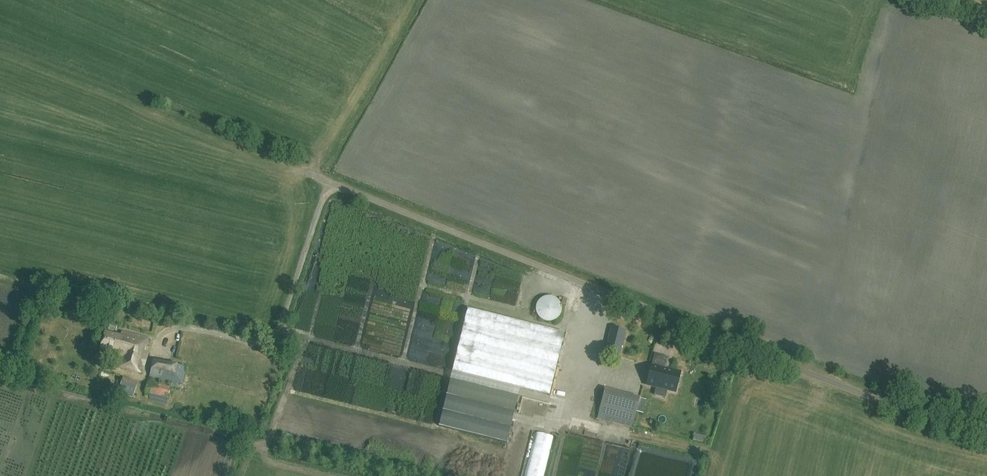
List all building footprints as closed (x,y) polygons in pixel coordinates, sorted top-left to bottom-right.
[(536,306),(535,309),(536,311),(536,313),(537,315),(538,317),(540,319),(542,320),(544,321),(546,322),(549,322),(551,322),(553,321),(555,320),(557,319),(559,317),(560,315),(561,313),(562,311),(562,309),(562,306),(561,304),(560,302),(559,300),(557,299),(555,297),(553,296),(551,296),(549,296),(546,296),(544,296),(542,297),(540,299),(538,300),(537,302),(536,304),(536,306)] [(549,395),(565,332),(467,308),(452,371),(549,395)] [(626,333),(613,329),(607,349),(620,353),(626,333)] [(145,346),(147,346),(149,338),(123,332),(122,335),(106,331),(101,349),(111,351),(111,353),(122,357),(120,367),(143,372),(148,353),(144,351),(145,346)] [(641,347),(640,355),(654,357),(655,349),(641,347)] [(153,360),(149,377),(183,384),(187,367),(153,360)] [(668,390),(676,392),(676,390),(680,372),(671,370),(671,372),(665,371),(666,369),(665,368),(652,365),(651,365),(647,382),(647,384),(656,387),(668,390)] [(439,425),(507,442),(518,396),(450,379),(439,425)] [(149,380),(145,392),(168,398),(171,386),(149,380)] [(641,398),(605,389),(598,416),(634,425),(641,398)]
